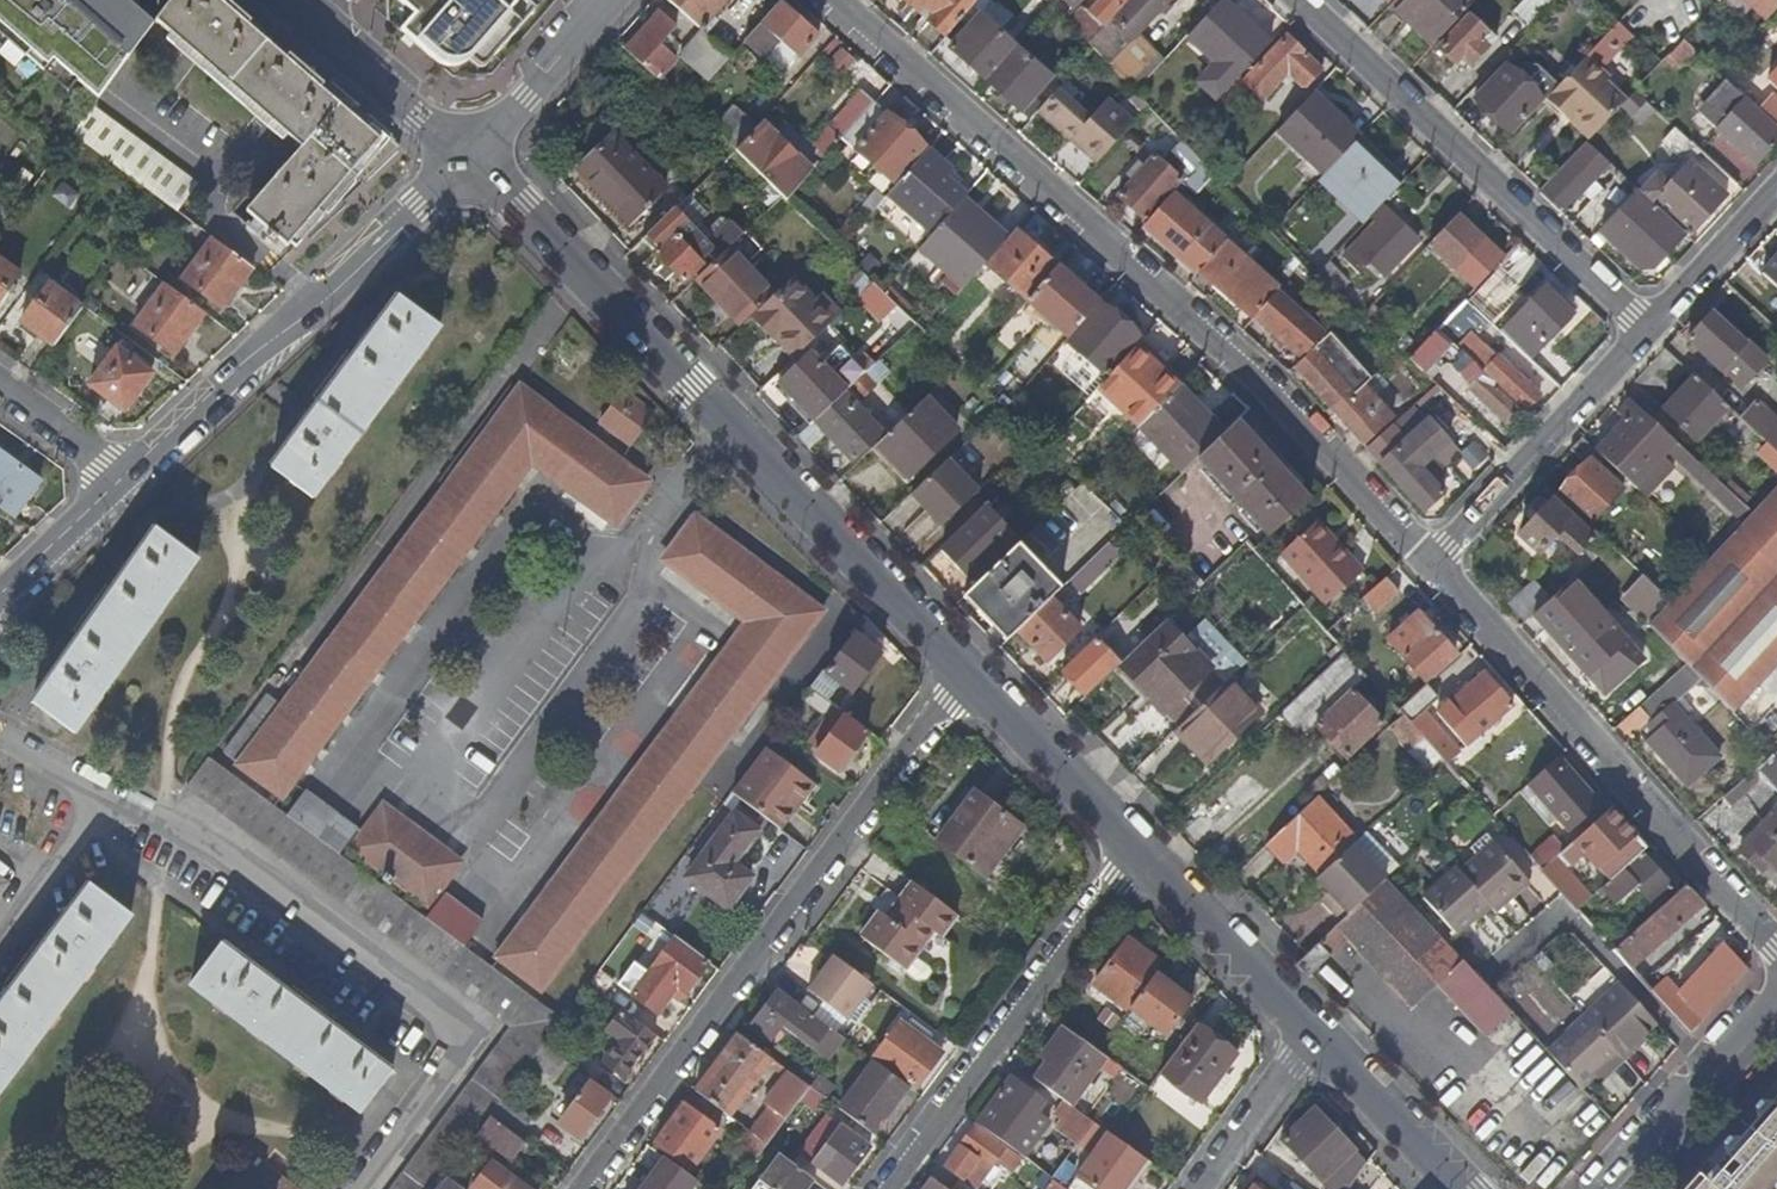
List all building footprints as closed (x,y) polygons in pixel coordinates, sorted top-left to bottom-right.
[(28,53),(46,68),(56,57),(80,77),(101,95),(155,23),(128,0),(0,0),(0,20),(33,47),(28,53)] [(340,93),(286,46),(242,7),(233,0),(172,0),(158,20),(203,59),(248,98),(302,145),(304,147),(285,168),(260,197),(249,210),(272,231),(269,235),(275,241),(279,237),(287,245),(303,229),(308,235),(309,234),(400,146),(340,93)] [(477,65),(482,67),(486,65),(537,7),(529,0),(398,0),(415,15),(407,24),(412,28),(422,37),(424,34),(457,62),(464,54),(477,65)] [(701,28),(725,0),(669,0),(701,28)] [(947,37),(979,1),(977,0),(918,0),(925,6),(935,15),(930,22),(947,37)] [(1076,8),(1084,0),(1068,0),(1076,8)] [(1089,12),(1087,10),(1071,27),(1087,43),(1111,18),(1128,0),(1100,0),(1089,12)] [(1122,79),(1131,88),(1135,92),(1167,58),(1139,30),(1168,0),(1132,0),(1113,20),(1124,30),(1110,45),(1133,69),(1122,79)] [(1271,44),(1223,0),(1222,0),(1188,36),(1217,63),(1200,81),(1218,99),(1219,99),(1236,81),(1239,78),(1271,44)] [(1368,15),(1376,0),(1342,0),(1368,15)] [(1436,44),(1477,0),(1396,0),(1393,3),(1436,44)] [(1531,29),(1558,0),(1527,0),(1514,13),(1531,29)] [(1597,3),(1594,0),(1575,0),(1589,12),(1597,3)] [(1766,20),(1772,14),(1776,9),(1776,0),(1745,0),(1766,20)] [(818,37),(779,2),(745,40),(764,56),(780,39),(800,57),(818,37)] [(659,11),(626,49),(659,79),(676,60),(671,54),(675,49),(669,44),(674,39),(669,35),(677,27),(659,11)] [(949,50),(986,82),(1016,48),(979,15),(949,50)] [(1488,31),(1471,15),(1440,48),(1456,63),(1461,58),(1472,68),(1489,49),(1484,44),(1490,37),(1486,33),(1488,31)] [(1124,30),(1113,20),(1111,18),(1087,43),(1094,50),(1122,79),(1133,69),(1110,45),(1124,30)] [(1576,113),(1596,132),(1621,106),(1625,101),(1594,72),(1619,46),(1650,74),(1661,63),(1618,23),(1547,99),(1569,120),(1576,113)] [(680,56),(709,82),(731,56),(703,30),(680,56)] [(1243,82),(1239,78),(1236,81),(1219,99),(1229,109),(1249,89),(1262,101),(1287,75),(1303,90),(1322,71),(1286,37),(1243,82)] [(1681,62),(1694,48),(1684,39),(1671,52),(1681,62)] [(841,47),(830,64),(850,77),(861,60),(841,47)] [(1051,79),(1016,48),(986,82),(1022,113),(1051,79)] [(80,77),(56,57),(46,68),(71,89),(80,77)] [(1776,67),(1771,62),(1765,68),(1771,73),(1768,77),(1776,85),(1776,67)] [(1508,66),(1478,99),(1512,132),(1544,99),(1508,66)] [(1744,94),(1776,125),(1776,99),(1773,95),(1770,98),(1754,83),(1744,94)] [(1704,115),(1756,164),(1776,142),(1776,128),(1732,86),(1704,115)] [(812,145),(825,156),(854,124),(873,101),(861,90),(812,145)] [(1091,119),(1059,90),(1040,112),(1079,147),(1115,106),(1108,99),(1091,119)] [(1641,124),(1655,109),(1635,91),(1625,101),(1621,106),(1641,124)] [(1359,138),(1312,94),(1277,131),(1323,175),(1356,141),(1359,138)] [(925,147),(873,101),(854,124),(867,136),(856,149),(894,182),(925,147)] [(191,177),(142,141),(94,105),(73,133),(118,166),(121,168),(163,199),(170,204),(179,211),(200,183),(191,177)] [(1079,147),(1098,164),(1134,123),(1115,106),(1079,147)] [(743,113),(722,138),(736,151),(756,127),(758,126),(743,113)] [(787,200),(809,175),(777,147),(782,141),(761,122),(758,126),(756,127),(736,151),(784,197),(787,200)] [(1688,164),(1700,151),(1676,129),(1664,141),(1688,164)] [(615,134),(573,174),(624,229),(666,189),(615,134)] [(1745,183),(1759,167),(1720,134),(1707,149),(1745,183)] [(813,170),(782,141),(777,147),(809,175),(813,170)] [(1401,184),(1356,141),(1323,175),(1318,181),(1364,224),(1371,216),(1381,206),(1401,184)] [(1562,214),(1611,163),(1588,141),(1539,193),(1562,214)] [(1135,176),(1118,195),(1146,220),(1184,177),(1151,147),(1130,171),(1135,176)] [(888,194),(932,233),(961,201),(966,195),(938,169),(943,162),(928,149),(888,194)] [(1666,182),(1649,199),(1684,232),(1689,237),(1728,195),(1697,167),(1675,190),(1666,182)] [(1649,268),(1684,232),(1649,199),(1639,189),(1599,230),(1638,268),(1649,268)] [(1181,258),(1198,273),(1201,270),(1226,242),(1227,241),(1173,193),(1147,223),(1183,255),(1181,258)] [(932,233),(922,246),(967,285),(986,263),(1006,240),(961,201),(932,233)] [(698,220),(682,203),(644,239),(666,263),(658,271),(668,281),(676,273),(685,283),(703,266),(700,262),(709,254),(715,261),(744,235),(731,221),(707,244),(691,227),(698,220)] [(10,211),(0,204),(0,224),(10,211)] [(1386,211),(1381,206),(1371,216),(1377,221),(1386,211)] [(1418,240),(1386,211),(1377,221),(1341,258),(1359,275),(1369,263),(1383,277),(1418,240)] [(1475,290),(1504,260),(1484,242),(1485,242),(1458,215),(1429,245),(1475,290)] [(1057,266),(1015,229),(1006,240),(986,263),(1027,300),(1057,266)] [(763,250),(746,232),(744,235),(715,261),(697,278),(741,324),(773,293),(747,265),(763,250)] [(225,308),(255,267),(215,237),(185,278),(225,308)] [(1279,289),(1226,242),(1201,270),(1255,317),(1256,316),(1276,293),(1279,289)] [(1763,274),(1776,287),(1776,259),(1763,274)] [(0,261),(0,299),(18,275),(0,261)] [(1347,282),(1328,262),(1313,278),(1332,298),(1347,282)] [(1078,284),(1057,266),(1027,300),(1069,337),(1099,303),(1078,284)] [(845,288),(857,299),(859,297),(874,283),(861,271),(845,288)] [(756,313),(797,356),(821,333),(842,314),(823,294),(813,303),(791,280),(756,313)] [(859,297),(903,339),(918,325),(883,291),(874,283),(859,297)] [(22,321),(54,345),(82,308),(50,284),(22,321)] [(176,353),(206,313),(167,284),(138,324),(176,353)] [(1571,316),(1544,288),(1499,333),(1528,360),(1571,316)] [(438,321),(397,290),(269,461),(310,492),(438,321)] [(1310,322),(1276,293),(1256,316),(1303,358),(1314,348),(1331,333),(1321,323),(1309,337),(1302,331),(1310,322)] [(1477,333),(1487,322),(1464,301),(1419,347),(1409,357),(1422,370),(1431,360),(1438,366),(1445,358),(1469,389),(1510,426),(1539,395),(1481,341),(1466,358),(1451,343),(1469,325),(1477,333)] [(1141,340),(1099,303),(1069,337),(1066,341),(1108,378),(1141,340)] [(1419,347),(1372,305),(1363,314),(1402,351),(1409,357),(1419,347)] [(1745,365),(1757,351),(1714,311),(1687,339),(1745,393),(1759,378),(1745,365)] [(1154,358),(1176,334),(1159,319),(1141,340),(1154,358)] [(91,384),(125,410),(153,373),(134,359),(138,355),(134,352),(136,348),(125,339),(91,384)] [(1108,378),(1091,398),(1139,427),(1177,388),(1154,358),(1141,340),(1108,378)] [(1323,359),(1314,348),(1303,358),(1294,367),(1303,377),(1331,408),(1336,414),(1363,444),(1393,417),(1366,387),(1356,396),(1351,391),(1356,387),(1343,373),(1339,377),(1323,359)] [(779,382),(816,421),(845,393),(851,388),(864,376),(841,351),(824,367),(810,352),(779,382)] [(874,387),(864,376),(851,388),(861,399),(874,387)] [(1737,438),(1749,426),(1742,419),(1695,376),(1663,410),(1698,441),(1713,424),(1718,429),(1723,424),(1737,438)] [(1416,396),(1419,399),(1437,383),(1434,381),(1416,396)] [(1426,407),(1444,390),(1437,383),(1419,399),(1426,407)] [(523,387),(491,429),(534,462),(599,510),(631,468),(523,387)] [(1139,427),(1185,472),(1199,458),(1224,435),(1177,388),(1139,427)] [(653,415),(623,392),(602,421),(631,444),(653,415)] [(884,434),(845,393),(816,421),(799,438),(810,450),(828,433),(855,462),(884,434)] [(1676,455),(1683,447),(1630,398),(1617,412),(1626,421),(1598,451),(1647,497),(1676,466),(1664,455),(1669,449),(1676,455)] [(1742,419),(1749,426),(1776,452),(1776,413),(1761,399),(1742,419)] [(952,435),(921,403),(857,464),(888,496),(952,435)] [(1426,421),(1412,405),(1366,447),(1423,512),(1449,490),(1440,480),(1448,472),(1434,457),(1450,442),(1429,418),(1426,421)] [(1199,458),(1270,537),(1311,501),(1239,420),(1224,435),(1199,458)] [(284,796),(534,462),(491,429),(485,437),(477,431),(454,463),(461,469),(427,514),(421,510),(398,541),(404,545),(279,713),(265,704),(227,754),(284,796)] [(1591,459),(1598,451),(1583,436),(1571,449),(1587,464),(1559,493),(1592,524),(1624,489),(1591,459)] [(1690,472),(1700,462),(1683,447),(1676,455),(1674,457),(1690,472)] [(14,515),(39,481),(0,453),(0,505),(14,515)] [(979,492),(948,460),(910,495),(941,528),(979,492)] [(1690,472),(1743,520),(1752,510),(1700,462),(1690,472)] [(631,468),(599,510),(616,523),(648,481),(631,468)] [(1736,531),(1735,529),(1732,532),(1710,556),(1669,600),(1648,623),(1688,664),(1688,665),(1703,680),(1733,712),(1760,683),(1776,666),(1776,487),(1736,531)] [(1065,492),(1036,543),(1060,557),(1089,506),(1065,492)] [(1596,532),(1557,496),(1519,537),(1538,555),(1556,536),(1576,554),(1596,532)] [(683,573),(715,530),(696,516),(665,559),(683,573)] [(1318,521),(1284,552),(1330,602),(1364,571),(1318,521)] [(1000,550),(974,522),(942,552),(962,573),(969,566),(976,573),(1000,550)] [(197,559),(155,530),(33,703),(74,733),(197,559)] [(715,530),(683,573),(748,622),(791,653),(823,611),(715,530)] [(1635,561),(1647,546),(1627,530),(1615,544),(1635,561)] [(1578,560),(1585,567),(1609,545),(1600,536),(1578,560)] [(1093,560),(1104,572),(1121,556),(1109,544),(1093,560)] [(965,597),(1006,642),(1017,631),(1052,598),(1057,593),(1061,590),(1019,545),(965,597)] [(1104,572),(1093,560),(1069,582),(1081,594),(1104,572)] [(1585,567),(1578,560),(1566,573),(1573,578),(1585,567)] [(1399,566),(1383,581),(1395,594),(1412,580),(1399,566)] [(1569,653),(1587,636),(1580,628),(1588,621),(1578,610),(1588,601),(1593,606),(1603,596),(1583,575),(1537,618),(1569,653)] [(1624,598),(1648,623),(1669,600),(1644,577),(1624,598)] [(1395,594),(1383,581),(1360,601),(1373,615),(1396,595),(1395,594)] [(1081,594),(1069,582),(1061,590),(1057,593),(1069,605),(1081,594)] [(1512,606),(1527,621),(1551,599),(1537,583),(1512,606)] [(1081,629),(1052,598),(1017,631),(1046,661),(1081,629)] [(1420,613),(1390,640),(1425,681),(1456,653),(1420,613)] [(1165,712),(1210,669),(1165,621),(1120,664),(1119,665),(1150,697),(1157,703),(1165,712)] [(1580,628),(1587,636),(1595,628),(1588,621),(1580,628)] [(541,989),(791,653),(748,622),(498,957),(541,989)] [(828,671),(824,669),(811,686),(838,706),(842,709),(882,654),(855,634),(828,671)] [(1063,669),(1087,695),(1114,670),(1119,665),(1120,664),(1096,638),(1063,669)] [(1280,713),(1292,726),(1358,663),(1346,650),(1280,713)] [(1354,690),(1369,676),(1358,663),(1292,726),(1303,737),(1317,724),(1348,757),(1385,722),(1354,690)] [(1150,697),(1119,665),(1114,670),(1145,702),(1150,697)] [(1675,705),(1703,680),(1688,665),(1642,708),(1662,730),(1650,742),(1688,785),(1720,756),(1675,705)] [(1460,715),(1450,724),(1469,746),(1514,706),(1480,667),(1446,698),(1460,715)] [(1225,684),(1210,669),(1165,712),(1179,727),(1225,684)] [(1259,713),(1228,681),(1225,684),(1179,727),(1177,730),(1207,761),(1259,713)] [(803,698),(829,718),(838,706),(811,686),(803,698)] [(1439,698),(1427,686),(1400,711),(1403,714),(1424,737),(1443,758),(1447,762),(1463,748),(1428,708),(1439,698)] [(838,706),(829,718),(810,743),(820,750),(816,756),(838,773),(870,731),(842,709),(838,706)] [(1411,750),(1424,737),(1403,714),(1390,727),(1411,750)] [(1411,750),(1430,771),(1443,758),(1424,737),(1411,750)] [(816,783),(767,746),(732,793),(781,830),(816,783)] [(1774,754),(1758,769),(1776,789),(1776,758),(1774,754)] [(442,1181),(446,1176),(476,1135),(491,1115),(503,1099),(532,1061),(545,1044),(555,1030),(563,1019),(465,947),(426,918),(341,854),(288,815),(209,756),(188,785),(512,1027),(392,1188),(436,1188),(442,1181)] [(1601,803),(1559,756),(1532,781),(1572,828),(1601,803)] [(1764,783),(1754,772),(1725,799),(1735,810),(1764,783)] [(997,838),(1008,847),(1023,827),(975,791),(939,840),(975,868),(997,838)] [(306,792),(288,815),(341,854),(359,831),(306,792)] [(1299,848),(1322,873),(1355,843),(1358,839),(1318,797),(1269,843),(1286,861),(1299,848)] [(461,862),(386,805),(354,848),(429,905),(461,862)] [(1647,848),(1611,808),(1567,847),(1562,852),(1572,863),(1586,851),(1611,879),(1643,851),(1647,848)] [(1740,850),(1772,880),(1776,874),(1776,810),(1740,850)] [(736,814),(688,877),(728,908),(751,877),(732,863),(758,830),(736,814)] [(1456,862),(1423,893),(1460,933),(1493,902),(1497,907),(1530,877),(1485,828),(1470,843),(1478,852),(1461,868),(1456,862)] [(1554,833),(1530,854),(1543,868),(1557,856),(1562,852),(1567,847),(1554,833)] [(997,838),(975,868),(987,876),(1008,847),(997,838)] [(1388,877),(1355,843),(1322,873),(1317,878),(1330,892),(1337,899),(1329,907),(1328,908),(1341,921),(1388,877)] [(1675,887),(1643,851),(1611,879),(1603,886),(1612,896),(1608,899),(1614,906),(1638,884),(1655,904),(1675,887)] [(1592,896),(1557,856),(1543,868),(1579,908),(1592,896)] [(9,882),(0,876),(0,894),(9,882)] [(1487,1034),(1512,1011),(1454,948),(1388,877),(1341,921),(1319,942),(1331,955),(1350,937),(1414,1006),(1440,983),(1487,1034)] [(941,934),(957,913),(911,879),(899,896),(886,886),(872,905),(878,910),(860,934),(905,969),(903,972),(913,979),(916,980),(918,980),(921,979),(923,978),(928,970),(927,965),(915,955),(935,929),(941,934)] [(1633,968),(1706,903),(1688,883),(1615,948),(1633,968)] [(88,884),(0,1003),(0,1088),(129,915),(88,884)] [(1322,899),(1329,907),(1337,899),(1330,892),(1322,899)] [(444,894),(426,918),(465,947),(483,923),(444,894)] [(1467,932),(1476,951),(1498,941),(1489,922),(1467,932)] [(686,991),(708,961),(674,935),(629,996),(656,1015),(678,985),(686,991)] [(1096,983),(1130,1007),(1131,1005),(1156,971),(1162,963),(1129,938),(1096,983)] [(333,1031),(222,948),(191,989),(362,1117),(392,1076),(333,1031)] [(1543,949),(1500,989),(1542,1034),(1575,1004),(1551,978),(1561,969),(1543,949)] [(871,983),(833,954),(807,989),(822,1000),(812,1013),(833,1028),(843,1036),(853,1023),(845,1018),(871,983)] [(1724,971),(1735,982),(1748,967),(1738,958),(1724,971)] [(1735,982),(1724,971),(1721,967),(1709,978),(1705,973),(1692,984),(1699,992),(1713,1006),(1735,982)] [(1192,998),(1156,971),(1131,1005),(1167,1031),(1192,998)] [(1703,1017),(1688,1001),(1668,979),(1654,991),(1690,1031),(1703,1017)] [(1621,982),(1548,1050),(1583,1087),(1597,1074),(1607,1065),(1612,1071),(1638,1047),(1633,1041),(1656,1020),(1621,982)] [(819,1046),(833,1028),(812,1013),(799,1003),(798,1005),(778,990),(750,1029),(770,1044),(786,1021),(819,1046)] [(1713,1006),(1699,992),(1688,1001),(1703,1017),(1713,1006)] [(653,1036),(619,1010),(607,1026),(621,1036),(603,1060),(624,1076),(653,1036)] [(899,1021),(871,1057),(876,1061),(909,1085),(913,1089),(940,1052),(899,1021)] [(1237,1053),(1197,1023),(1162,1071),(1202,1101),(1237,1053)] [(1073,1105),(1108,1056),(1099,1049),(1065,1025),(1052,1043),(1058,1048),(1036,1078),(1064,1098),(1073,1105)] [(578,1048),(555,1030),(545,1044),(567,1061),(578,1048)] [(739,1033),(696,1090),(731,1117),(769,1065),(785,1076),(765,1103),(771,1107),(752,1132),(768,1144),(811,1087),(739,1033)] [(555,1078),(567,1061),(545,1044),(532,1061),(555,1078)] [(873,1133),(909,1085),(876,1061),(840,1108),(873,1133)] [(1602,1080),(1612,1071),(1607,1065),(1597,1074),(1602,1080)] [(835,1087),(819,1076),(811,1086),(827,1098),(835,1087)] [(1013,1147),(1013,1148),(1021,1154),(1038,1132),(1027,1124),(1035,1113),(1022,1104),(1031,1092),(1011,1078),(981,1119),(999,1132),(997,1136),(1013,1147)] [(610,1096),(592,1082),(561,1123),(579,1137),(610,1096)] [(1771,1103),(1759,1101),(1754,1107),(1762,1114),(1737,1142),(1729,1135),(1723,1141),(1726,1153),(1705,1178),(1699,1172),(1684,1188),(1776,1188),(1776,1096),(1771,1103)] [(1056,1126),(1080,1143),(1096,1122),(1073,1105),(1064,1098),(1054,1112),(1061,1118),(1056,1126)] [(529,1117),(503,1099),(491,1115),(516,1135),(529,1117)] [(721,1130),(688,1105),(659,1143),(692,1168),(721,1130)] [(1332,1188),(1351,1188),(1370,1163),(1317,1107),(1284,1140),(1323,1181),(1325,1182),(1332,1188)] [(511,1161),(525,1142),(516,1135),(491,1115),(476,1135),(511,1161)] [(871,1147),(838,1123),(809,1161),(842,1185),(871,1147)] [(735,1139),(759,1157),(768,1144),(752,1132),(744,1127),(735,1139)] [(945,1167),(973,1188),(974,1188),(977,1188),(996,1163),(1012,1175),(1021,1161),(975,1127),(945,1167)] [(1095,1188),(1126,1188),(1148,1159),(1115,1135),(1110,1131),(1077,1176),(1095,1188)] [(816,1180),(780,1153),(753,1188),(809,1188),(816,1180)] [(1294,1178),(1261,1153),(1250,1168),(1279,1188),(1286,1188),(1294,1178)] [(492,1159),(470,1188),(471,1188),(531,1188),(492,1159)] [(262,1161),(241,1188),(300,1188),(262,1161)] [(1044,1188),(1046,1188),(1054,1178),(1045,1172),(1036,1183),(1044,1188)] [(692,1177),(683,1188),(708,1188),(692,1177)] [(1054,1178),(1046,1188),(1069,1188),(1054,1178)] [(442,1181),(436,1188),(453,1188),(442,1181)]
